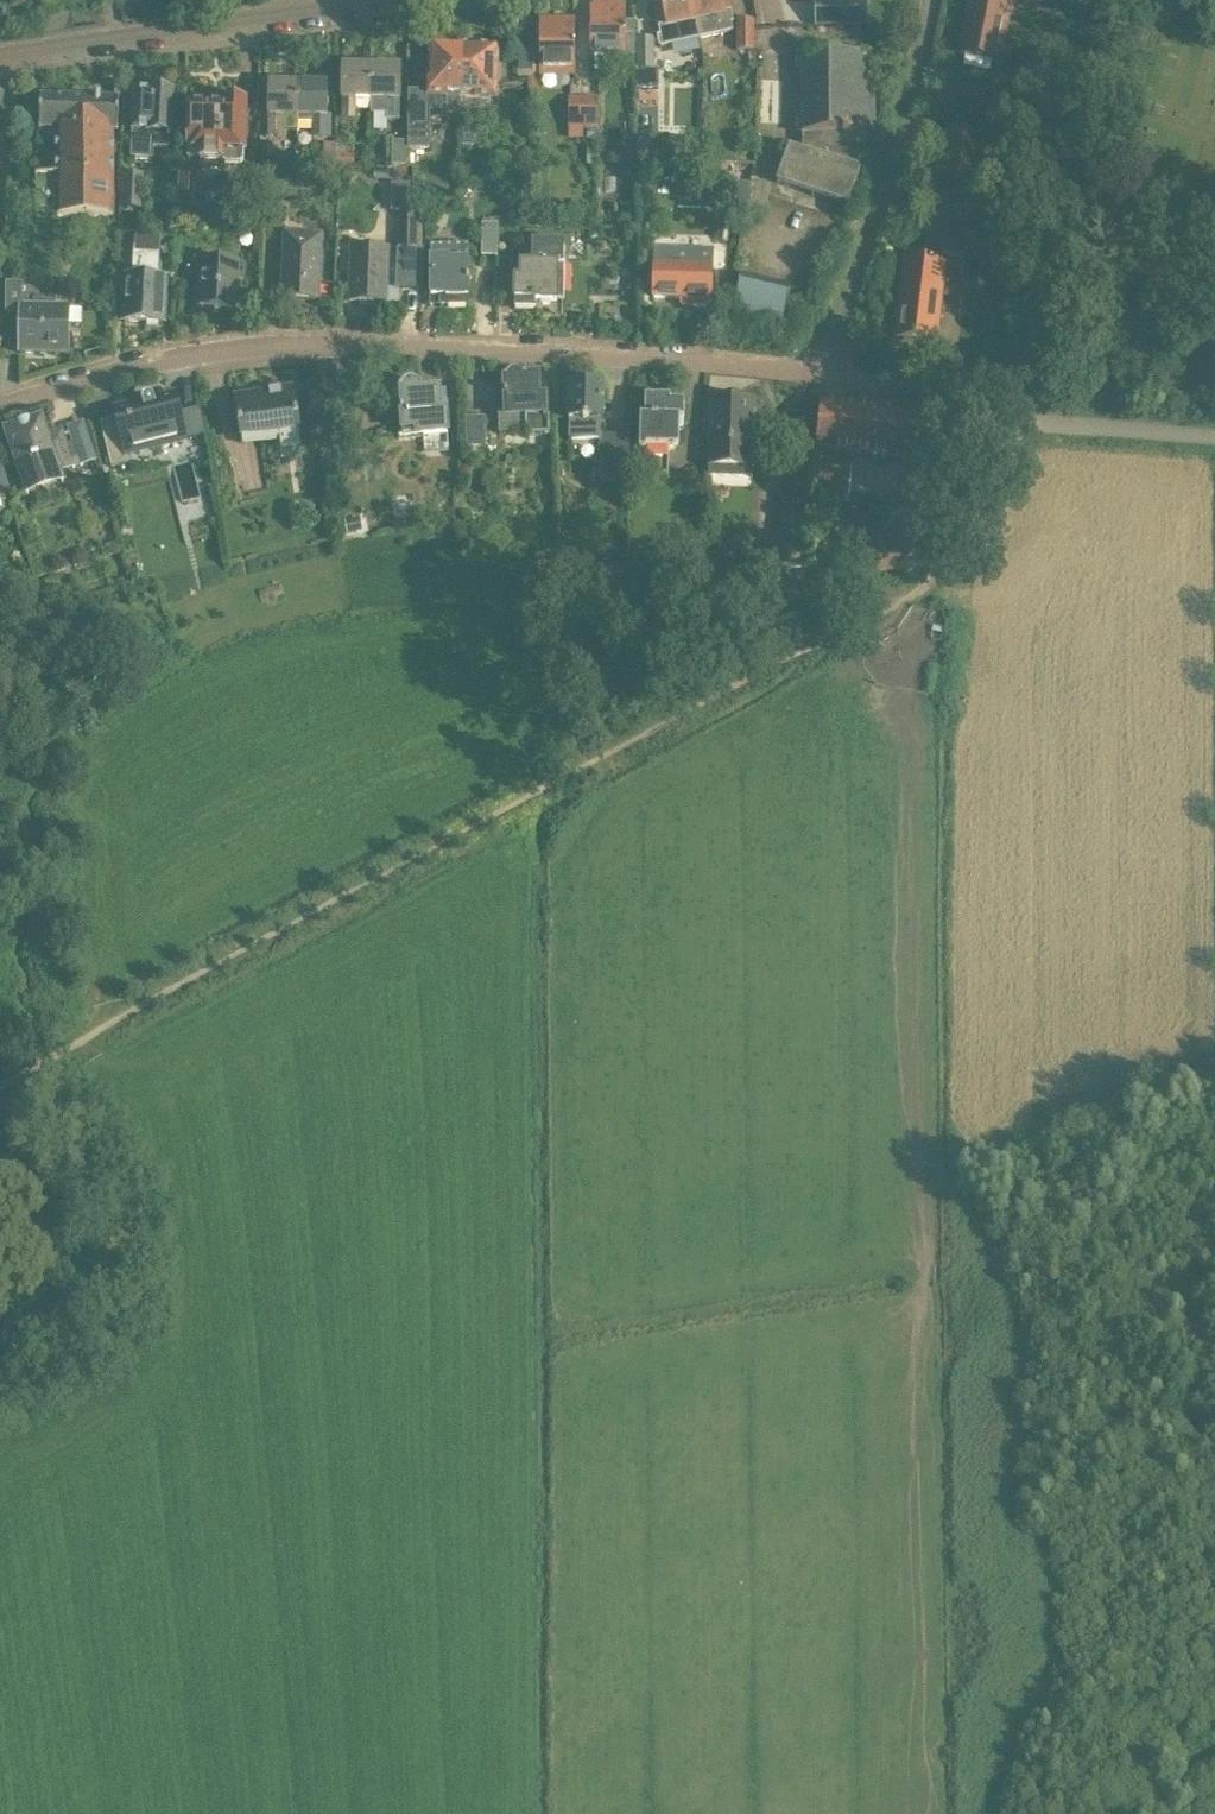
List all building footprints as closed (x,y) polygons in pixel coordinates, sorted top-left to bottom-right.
[(699,40),(690,0),(653,0),(661,37),(657,38),(659,48),(699,40)] [(699,40),(732,32),(731,24),(733,24),(728,0),(690,0),(699,40)] [(867,0),(815,0),(815,26),(867,25),(867,0)] [(1009,0),(967,0),(956,53),(996,61),(1009,0)] [(624,35),(624,8),(591,8),(591,55),(594,55),(594,63),(622,63),(622,57),(635,58),(635,35),(624,35)] [(754,51),(754,20),(737,20),(737,51),(754,51)] [(574,59),(574,22),(540,21),(540,48),(533,48),(533,69),(558,69),(558,59),(574,59)] [(654,69),(654,39),(636,39),(636,89),(658,89),(658,69),(654,69)] [(461,96),(463,49),(431,48),(429,93),(409,92),(409,137),(409,150),(424,150),(425,113),(460,115),(461,96)] [(1105,63),(1108,51),(1097,48),(1094,60),(1105,63)] [(494,97),(496,50),(463,49),(461,96),(494,97)] [(863,61),(819,61),(820,110),(863,110),(863,61)] [(370,99),(371,69),(342,68),(341,120),(354,120),(354,99),(370,99)] [(371,69),(370,99),(372,99),(372,115),(387,115),(387,121),(399,121),(400,69),(371,69)] [(297,131),(298,86),(269,85),(268,137),(281,137),(281,130),(297,131)] [(154,91),(135,90),(131,159),(154,160),(155,148),(170,149),(171,133),(170,132),(172,92),(170,92),(167,87),(162,86),(157,87),(154,91)] [(326,139),(327,87),(298,86),(297,131),(314,131),(314,138),(326,139)] [(112,217),(112,159),(94,159),(94,149),(88,149),(88,130),(68,129),(69,98),(41,97),(41,129),(57,129),(57,176),(37,175),(36,217),(112,217)] [(112,159),(112,131),(117,131),(118,99),(69,98),(68,129),(88,130),(88,149),(94,149),(94,159),(112,159)] [(582,138),(582,99),(568,99),(568,128),(574,128),(574,138),(582,138)] [(582,138),(584,138),(583,128),(597,128),(597,99),(582,99),(582,138)] [(246,153),(247,101),(223,101),(223,105),(188,104),(188,158),(200,158),(200,162),(222,163),(226,165),(240,165),(243,162),(243,152),(246,153)] [(471,147),(471,125),(460,125),(459,146),(471,147)] [(805,151),(792,189),(839,206),(852,167),(841,163),(843,156),(850,159),(856,141),(822,129),(815,126),(809,145),(815,146),(813,152),(810,151),(809,153),(805,151)] [(979,196),(991,137),(940,126),(928,185),(979,196)] [(672,159),(695,160),(696,144),(687,143),(687,140),(680,140),(680,143),(673,143),(672,159)] [(407,142),(392,142),(391,166),(406,166),(407,142)] [(624,160),(635,159),(635,144),(623,144),(624,160)] [(318,165),(334,165),(334,156),(334,145),(318,145),(318,165)] [(276,170),(276,148),(260,147),(260,169),(276,170)] [(345,155),(334,156),(334,165),(354,166),(354,156),(345,155)] [(349,169),(341,176),(349,184),(356,176),(349,169)] [(123,173),(122,217),(138,218),(140,174),(123,173)] [(739,181),(735,206),(746,208),(750,183),(739,181)] [(260,229),(278,229),(278,195),(261,195),(260,229)] [(415,251),(415,213),(399,213),(399,251),(415,251)] [(497,256),(498,231),(482,231),(481,256),(497,256)] [(317,300),(319,246),(320,236),(284,234),(281,299),(317,300)] [(144,324),(147,236),(135,236),(133,278),(124,277),(123,298),(125,298),(125,323),(144,324)] [(166,300),(167,279),(158,279),(160,237),(147,236),(144,324),(162,324),(162,300),(166,300)] [(562,300),(563,244),(532,243),(532,266),(521,266),(520,280),(514,280),(514,308),(533,309),(533,303),(556,303),(556,300),(562,300)] [(467,305),(467,245),(430,245),(430,297),(440,297),(440,305),(467,305)] [(385,304),(387,249),(351,247),(349,302),(385,304)] [(711,306),(712,250),(659,248),(659,268),(653,268),(653,299),(682,300),(682,306),(711,306)] [(936,343),(946,262),(904,257),(895,338),(936,343)] [(236,311),(238,264),(200,262),(198,309),(236,311)] [(781,324),(789,290),(741,279),(733,312),(781,324)] [(7,284),(6,315),(21,315),(20,353),(68,354),(69,307),(22,305),(22,284),(7,284)] [(505,418),(524,418),(525,437),(548,436),(548,419),(545,419),(544,399),(539,399),(538,377),(532,377),(532,378),(523,378),(523,376),(521,374),(518,372),(513,372),(510,374),(507,376),(508,379),(504,379),(505,418)] [(419,387),(418,385),(416,383),(413,381),(411,381),(407,381),(400,388),(398,389),(395,392),(393,396),(393,402),(395,406),(398,408),(400,408),(403,440),(447,437),(443,391),(421,392),(421,386),(419,387)] [(627,483),(629,438),(601,437),(602,388),(570,387),(568,441),(570,441),(569,460),(593,460),(593,482),(627,483)] [(241,442),(299,433),(291,388),(234,398),(241,442)] [(117,427),(102,431),(111,467),(128,463),(126,456),(186,441),(176,403),(171,404),(171,402),(155,406),(152,397),(150,395),(146,396),(144,397),(142,399),(142,402),(113,409),(117,427)] [(683,420),(683,403),(669,402),(669,397),(643,397),(643,418),(639,418),(639,448),(634,448),(633,473),(666,473),(666,450),(677,450),(678,420),(683,420)] [(751,469),(752,400),(709,399),(707,467),(751,469)] [(909,460),(913,412),(819,403),(814,451),(909,460)] [(467,448),(483,447),(482,419),(466,420),(467,448)] [(33,421),(4,431),(27,496),(64,484),(60,473),(74,468),(61,430),(47,435),(46,431),(37,434),(33,421)] [(82,423),(68,427),(80,465),(95,460),(82,423)] [(9,487),(3,467),(0,468),(0,489),(1,491),(9,487)] [(848,502),(850,479),(813,475),(811,498),(848,502)] [(196,497),(196,476),(178,476),(178,497),(196,497)] [(800,569),(800,568),(807,497),(781,495),(774,566),(800,569)] [(922,572),(927,500),(903,498),(898,553),(855,552),(854,571),(922,572)] [(344,524),(347,536),(362,534),(359,521),(344,524)]
